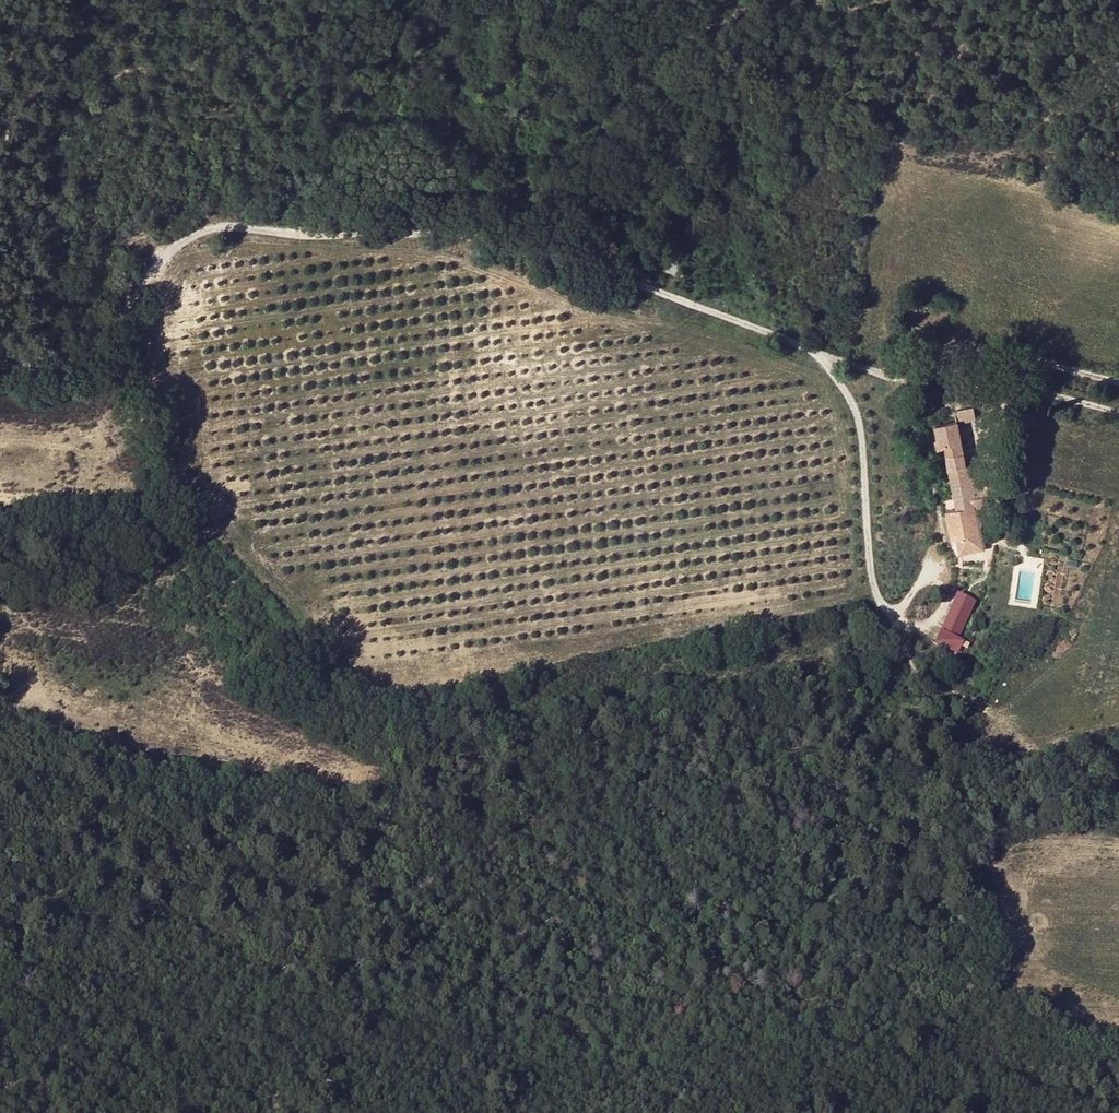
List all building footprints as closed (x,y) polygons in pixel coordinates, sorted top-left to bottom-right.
[(956,411),(959,422),(959,424),(976,421),(973,408),(956,411)] [(947,448),(954,492),(957,510),(949,511),(953,539),(964,537),(981,534),(977,509),(990,507),(986,486),(982,464),(968,467),(959,424),(959,422),(937,426),(939,438),(936,439),(938,450),(947,448)] [(984,550),(981,534),(964,537),(967,553),(984,550)] [(957,592),(944,620),(934,642),(957,653),(965,638),(958,635),(967,615),(974,600),(957,592)]
